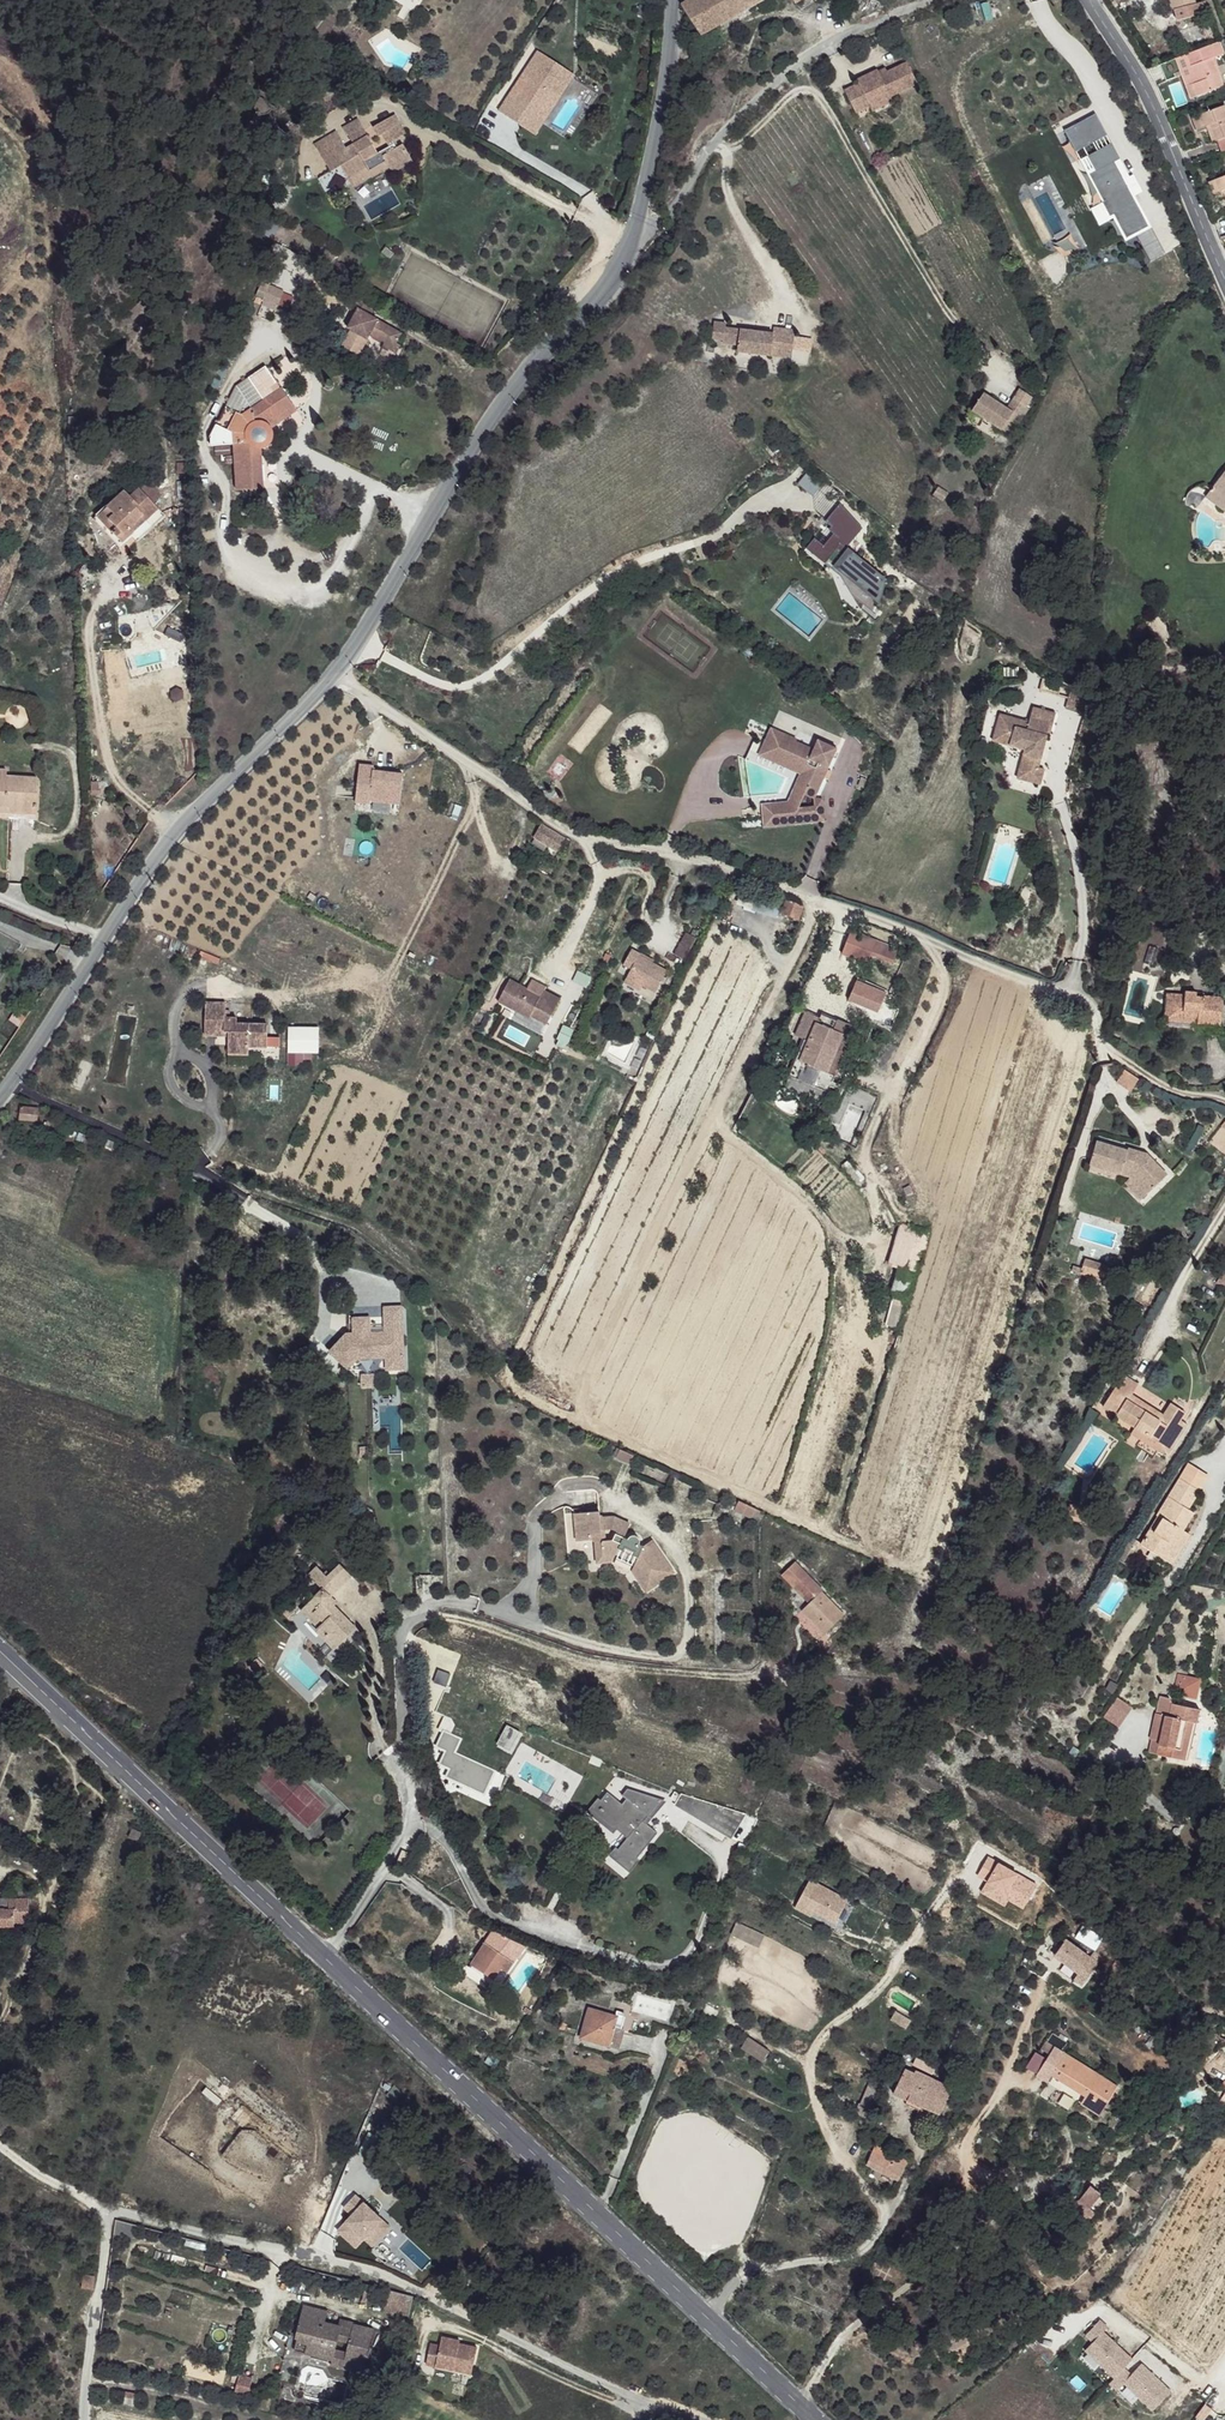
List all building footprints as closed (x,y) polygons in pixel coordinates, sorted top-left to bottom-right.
[(681,8),(698,38),(764,1),(763,0),(696,0),(681,8)] [(1173,10),(1175,9),(1195,4),(1194,0),(1170,0),(1173,10)] [(1195,4),(1175,9),(1179,23),(1199,17),(1195,4)] [(513,87),(503,102),(517,112),(523,103),(529,107),(523,116),(537,126),(548,111),(541,106),(556,84),(563,89),(579,67),(544,43),(528,65),(536,70),(521,92),(513,87)] [(1184,69),(1190,85),(1186,87),(1191,99),(1223,86),(1209,50),(1207,46),(1159,65),(1164,77),(1184,69)] [(528,65),(513,87),(521,92),(536,70),(528,65)] [(878,78),(876,73),(875,70),(854,79),(856,83),(841,89),(851,114),(867,107),(865,104),(884,96),(886,100),(915,87),(906,66),(885,75),(878,78)] [(556,84),(541,106),(548,111),(563,89),(556,84)] [(894,106),(886,100),(884,96),(865,104),(867,107),(875,114),(894,106)] [(523,103),(517,112),(523,116),(529,107),(523,103)] [(1224,150),(1224,120),(1219,105),(1187,118),(1191,130),(1202,126),(1209,142),(1213,140),(1218,153),(1224,150)] [(382,153),(385,158),(387,161),(407,150),(398,135),(392,138),(389,131),(401,124),(391,107),(369,119),(374,128),(378,126),(384,138),(373,144),(354,110),(339,119),(343,126),(345,125),(350,134),(341,139),(337,131),(316,143),(326,160),(335,155),(342,167),(361,157),(364,163),(382,153)] [(1063,132),(1075,154),(1107,136),(1095,115),(1063,132)] [(316,143),(337,131),(332,122),(311,134),(316,143)] [(1124,241),(1150,229),(1135,196),(1138,195),(1115,144),(1086,156),(1094,174),(1090,176),(1102,204),(1090,210),(1098,227),(1115,220),(1124,241)] [(348,178),(385,158),(382,153),(364,163),(361,157),(342,167),(348,178)] [(1200,182),(1205,194),(1217,190),(1224,211),(1224,172),(1200,182)] [(266,284),(258,304),(277,312),(285,292),(266,284)] [(403,304),(381,293),(376,301),(383,304),(375,323),(377,325),(369,342),(386,351),(396,329),(413,338),(415,333),(425,338),(430,328),(399,312),(403,304)] [(738,318),(726,316),(724,332),(735,333),(735,337),(750,339),(749,345),(783,349),(784,342),(799,344),(804,344),(806,325),(786,322),(785,328),(737,322),(738,318)] [(799,344),(784,342),(783,349),(799,351),(799,344)] [(281,411),(308,397),(284,352),(253,370),(238,395),(233,415),(251,420),(246,477),(272,479),(276,439),(281,435),(284,429),(286,421),(284,415),(281,411)] [(1024,389),(1006,401),(1017,409),(1036,397),(1024,389)] [(998,410),(976,394),(963,411),(991,431),(999,422),(1008,429),(1021,412),(1017,409),(1006,401),(998,410)] [(1010,436),(1008,429),(999,422),(991,431),(1010,436)] [(1200,493),(1218,506),(1224,498),(1224,461),(1223,460),(1200,493)] [(122,495),(116,490),(97,505),(103,511),(98,516),(106,525),(102,529),(108,534),(101,541),(109,549),(122,535),(119,531),(122,528),(118,523),(131,513),(137,518),(147,505),(129,487),(122,495)] [(103,511),(97,505),(88,514),(102,529),(106,525),(98,516),(103,511)] [(873,605),(890,584),(846,549),(864,526),(838,506),(826,521),(836,528),(822,546),(814,539),(805,550),(865,597),(860,603),(875,615),(879,610),(873,605)] [(1016,724),(984,717),(974,744),(1008,753),(1003,781),(1031,787),(1047,715),(1021,711),(1016,724)] [(795,739),(770,728),(762,745),(757,742),(752,753),(799,774),(786,802),(760,805),(762,827),(822,822),(821,806),(797,808),(803,796),(812,800),(823,777),(821,776),(824,771),(825,772),(835,750),(817,741),(813,750),(794,741),(795,739)] [(817,741),(798,732),(795,739),(794,741),(813,750),(817,741)] [(400,808),(403,776),(374,774),(374,767),(358,766),(355,804),(400,808)] [(0,768),(0,810),(39,814),(42,776),(16,774),(11,768),(0,768)] [(549,847),(554,840),(557,835),(542,826),(534,837),(549,847)] [(557,835),(554,840),(559,844),(563,839),(557,835)] [(1141,875),(1133,886),(1141,892),(1149,880),(1141,875)] [(787,901),(782,914),(799,920),(804,908),(787,901)] [(852,932),(843,955),(868,965),(871,956),(872,952),(894,962),(898,950),(852,932)] [(686,957),(693,938),(683,935),(677,954),(686,957)] [(630,971),(626,979),(642,988),(655,995),(666,974),(639,959),(639,957),(631,952),(622,967),(630,971)] [(872,952),(871,956),(893,965),(894,962),(872,952)] [(642,988),(626,979),(623,985),(639,993),(642,988)] [(507,983),(495,1005),(526,1022),(532,1011),(548,1019),(557,1003),(541,994),(538,1000),(507,983)] [(852,987),(847,997),(876,1010),(880,999),(852,987)] [(1184,996),(1175,995),(1173,1015),(1199,1018),(1199,1024),(1221,1025),(1224,998),(1204,996),(1204,997),(1197,997),(1197,992),(1185,991),(1184,996)] [(1175,995),(1174,995),(1168,994),(1165,1020),(1199,1024),(1199,1018),(1173,1015),(1175,995)] [(876,1010),(847,997),(846,1002),(874,1014),(876,1010)] [(208,1036),(218,1038),(218,1028),(227,1028),(226,1033),(231,1033),(231,1039),(230,1056),(250,1057),(251,1050),(269,1050),(270,1028),(239,1027),(240,1022),(227,1021),(228,1006),(208,1005),(208,1036)] [(532,1011),(527,1019),(544,1028),(548,1019),(532,1011)] [(844,1034),(821,1025),(808,1019),(798,1043),(807,1047),(797,1073),(823,1084),(844,1034)] [(823,1020),(821,1025),(844,1034),(847,1026),(834,1020),(832,1024),(823,1020)] [(288,1050),(319,1049),(319,1024),(288,1024),(288,1050)] [(218,1028),(218,1038),(231,1039),(231,1033),(226,1033),(227,1028),(218,1028)] [(1126,1069),(1118,1082),(1132,1091),(1140,1079),(1126,1069)] [(38,1119),(39,1105),(21,1104),(20,1118),(38,1119)] [(1224,1155),(1224,1154),(1224,1119),(1207,1140),(1224,1155)] [(38,1125),(21,1122),(19,1134),(36,1137),(38,1125)] [(1130,1176),(1131,1177),(1146,1194),(1167,1175),(1146,1154),(1128,1149),(1127,1151),(1096,1142),(1090,1165),(1130,1176)] [(204,1176),(200,1186),(217,1193),(221,1181),(204,1176)] [(1140,1199),(1146,1194),(1131,1177),(1125,1182),(1140,1199)] [(1076,1256),(1074,1263),(1106,1274),(1111,1260),(1087,1252),(1084,1259),(1076,1256)] [(1215,1282),(1224,1287),(1224,1264),(1215,1282)] [(385,1368),(406,1367),(404,1302),(383,1302),(384,1327),(372,1328),(372,1312),(352,1312),(353,1328),(336,1329),(337,1368),(357,1367),(357,1356),(384,1355),(385,1368)] [(361,1384),(376,1383),(376,1371),(360,1371),(361,1384)] [(1123,1373),(1103,1406),(1135,1426),(1164,1444),(1181,1419),(1185,1411),(1170,1402),(1163,1414),(1151,1406),(1147,1411),(1128,1400),(1132,1394),(1139,1383),(1123,1373)] [(1151,1406),(1132,1394),(1128,1400),(1147,1411),(1151,1406)] [(1164,1444),(1135,1426),(1131,1434),(1167,1456),(1188,1423),(1181,1419),(1164,1444)] [(628,1448),(624,1457),(639,1464),(643,1455),(628,1448)] [(1158,1528),(1153,1526),(1142,1545),(1154,1552),(1156,1547),(1169,1554),(1174,1545),(1180,1549),(1189,1533),(1184,1530),(1194,1512),(1189,1508),(1199,1490),(1181,1480),(1157,1516),(1159,1517),(1164,1519),(1158,1528)] [(749,1505),(738,1500),(733,1511),(743,1516),(749,1505)] [(762,1512),(749,1505),(743,1516),(750,1519),(753,1516),(759,1518),(762,1512)] [(571,1510),(572,1517),(598,1514),(597,1508),(571,1510)] [(598,1514),(572,1517),(575,1545),(589,1544),(589,1538),(601,1536),(599,1524),(598,1514)] [(1159,1517),(1153,1526),(1158,1528),(1164,1519),(1159,1517)] [(599,1524),(601,1536),(601,1543),(602,1547),(606,1547),(611,1537),(625,1542),(632,1529),(617,1523),(599,1524)] [(606,1547),(602,1547),(603,1561),(615,1560),(613,1563),(635,1571),(635,1570),(653,1593),(665,1584),(659,1576),(670,1569),(653,1545),(644,1550),(637,1549),(637,1546),(636,1545),(636,1544),(634,1542),(632,1542),(630,1541),(626,1542),(625,1542),(611,1537),(606,1547)] [(1156,1547),(1154,1552),(1171,1563),(1180,1549),(1174,1545),(1169,1554),(1156,1547)] [(603,1561),(602,1547),(591,1548),(593,1569),(613,1567),(613,1563),(615,1560),(603,1561)] [(323,1588),(302,1610),(338,1647),(357,1628),(335,1606),(329,1599),(332,1596),(352,1576),(340,1565),(328,1576),(318,1567),(310,1575),(323,1588)] [(659,1576),(665,1584),(676,1577),(670,1569),(659,1576)] [(635,1570),(635,1571),(632,1576),(648,1596),(653,1593),(635,1570)] [(795,1586),(810,1601),(802,1609),(825,1632),(843,1614),(821,1591),(823,1588),(808,1573),(795,1586)] [(338,1603),(332,1596),(329,1599),(335,1606),(338,1603)] [(289,1619),(291,1621),(298,1614),(296,1612),(289,1619)] [(249,1667),(255,1673),(261,1667),(255,1661),(249,1667)] [(1182,1686),(1182,1696),(1199,1696),(1200,1674),(1175,1673),(1175,1686),(1182,1686)] [(1102,1717),(1119,1726),(1131,1704),(1114,1695),(1102,1717)] [(1161,1739),(1153,1737),(1150,1751),(1171,1757),(1173,1748),(1180,1750),(1187,1721),(1197,1724),(1200,1710),(1173,1704),(1169,1698),(1161,1696),(1157,1714),(1166,1716),(1161,1739)] [(1150,1737),(1153,1737),(1161,1739),(1166,1716),(1157,1714),(1155,1714),(1150,1737)] [(1173,1748),(1171,1757),(1184,1761),(1187,1752),(1191,1753),(1197,1724),(1187,1721),(1180,1750),(1173,1748)] [(497,1743),(511,1748),(519,1730),(505,1724),(497,1743)] [(451,1749),(447,1759),(456,1762),(460,1752),(451,1749)] [(579,1765),(575,1773),(582,1777),(586,1768),(579,1765)] [(593,1810),(613,1828),(617,1824),(630,1835),(614,1854),(629,1866),(657,1833),(644,1821),(648,1815),(641,1809),(650,1797),(632,1791),(621,1804),(607,1793),(593,1810)] [(830,1816),(842,1819),(845,1806),(832,1803),(830,1816)] [(803,1877),(791,1900),(807,1908),(832,1921),(844,1899),(803,1877)] [(16,1921),(16,1916),(32,1917),(30,1892),(17,1892),(18,1900),(0,1900),(0,1922),(16,1921)] [(0,1892),(0,1900),(18,1900),(17,1892),(0,1892)] [(791,1900),(788,1905),(804,1913),(807,1908),(791,1900)] [(736,1922),(730,1936),(759,1947),(764,1933),(736,1922)] [(493,1930),(471,1963),(494,1978),(501,1969),(507,1973),(526,1945),(493,1930)] [(1065,1943),(1054,1959),(1078,1977),(1074,1983),(1082,1989),(1098,1967),(1065,1943)] [(589,2009),(581,2038),(619,2049),(623,2034),(618,2032),(619,2028),(614,2026),(617,2016),(589,2009)] [(908,2022),(893,2014),(890,2022),(906,2029),(908,2022)] [(1049,2054),(1036,2075),(1047,2082),(1052,2075),(1085,2096),(1092,2100),(1087,2108),(1100,2116),(1113,2096),(1109,2093),(1114,2085),(1062,2052),(1068,2043),(1052,2033),(1042,2050),(1049,2054)] [(761,2060),(768,2049),(746,2034),(739,2045),(761,2060)] [(894,2094),(908,2101),(924,2107),(935,2079),(921,2073),(919,2077),(914,2074),(905,2070),(894,2094)] [(935,2079),(924,2107),(940,2114),(953,2087),(935,2079)] [(1118,2087),(1114,2085),(1109,2093),(1113,2096),(1118,2087)] [(1081,2104),(1087,2108),(1092,2100),(1085,2096),(1081,2104)] [(924,2107),(908,2101),(906,2105),(922,2112),(924,2107)] [(882,2149),(878,2156),(895,2164),(898,2157),(882,2149)] [(895,2164),(878,2156),(873,2153),(872,2153),(866,2165),(868,2166),(898,2180),(907,2161),(902,2158),(898,2157),(895,2164)] [(1177,2158),(1170,2167),(1175,2170),(1181,2161),(1177,2158)] [(1091,2183),(1079,2196),(1091,2208),(1103,2195),(1091,2183)] [(355,2195),(343,2208),(352,2216),(337,2231),(351,2244),(359,2234),(364,2239),(370,2232),(378,2240),(390,2227),(355,2195)] [(370,2232),(364,2239),(372,2247),(378,2240),(370,2232)] [(359,2234),(351,2244),(356,2248),(364,2239),(359,2234)] [(96,2276),(84,2276),(83,2288),(95,2289),(96,2276)] [(410,2311),(413,2296),(406,2295),(403,2309),(410,2311)] [(295,2349),(306,2352),(307,2345),(335,2351),(338,2338),(347,2341),(343,2361),(363,2366),(372,2327),(345,2320),(344,2326),(338,2325),(324,2321),(326,2311),(303,2306),(294,2337),(297,2338),(295,2349)] [(1117,2373),(1125,2362),(1132,2353),(1100,2329),(1104,2324),(1096,2318),(1083,2334),(1091,2340),(1085,2349),(1117,2373)] [(440,2345),(430,2343),(426,2364),(436,2366),(437,2360),(454,2364),(453,2370),(471,2374),(477,2347),(459,2343),(460,2341),(442,2337),(440,2345)] [(307,2345),(306,2352),(333,2358),(335,2351),(307,2345)] [(1159,2401),(1175,2380),(1142,2356),(1133,2368),(1125,2362),(1117,2373),(1113,2379),(1121,2386),(1127,2377),(1159,2401)] [(437,2360),(436,2366),(453,2370),(454,2364),(437,2360)] [(363,2366),(343,2361),(341,2366),(362,2372),(363,2366)] [(251,2377),(240,2374),(235,2393),(247,2397),(251,2377)] [(136,2394),(126,2392),(124,2402),(134,2404),(136,2394)]
